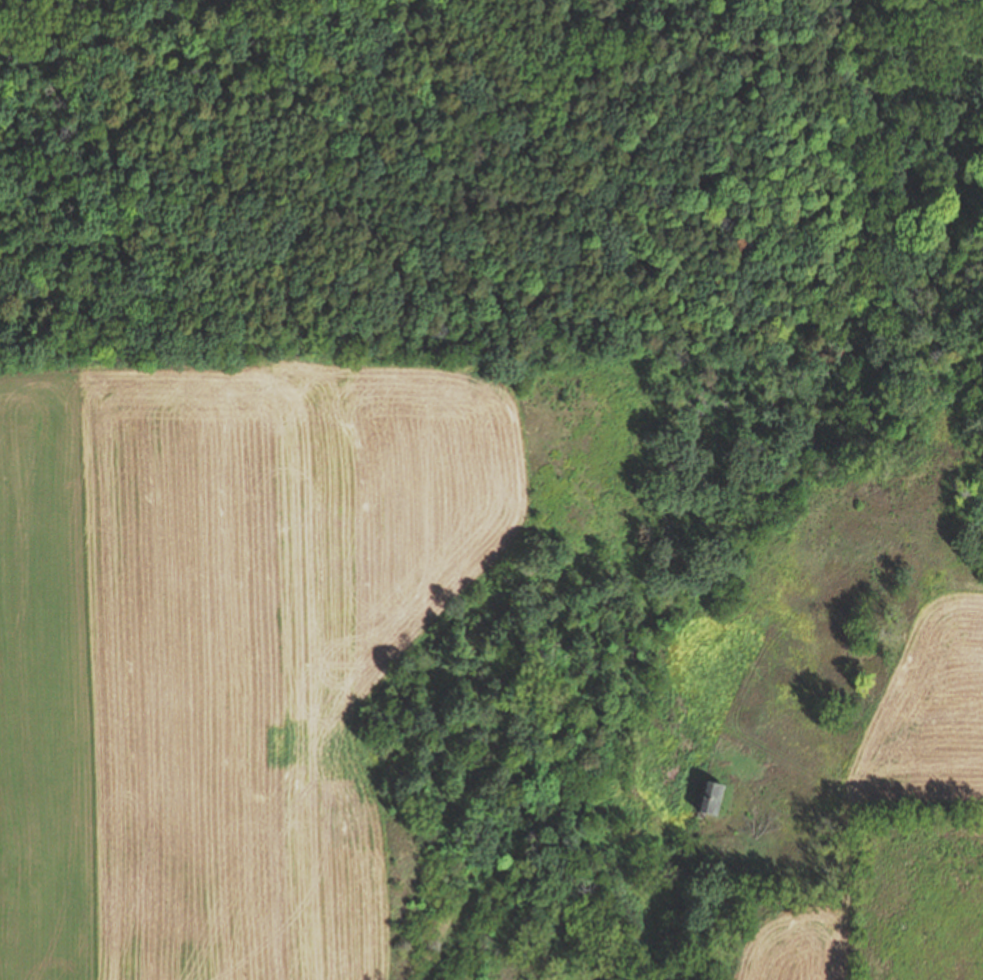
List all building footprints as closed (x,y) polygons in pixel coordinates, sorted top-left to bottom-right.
[(720,817),(724,785),(703,782),(699,815),(720,817)]
